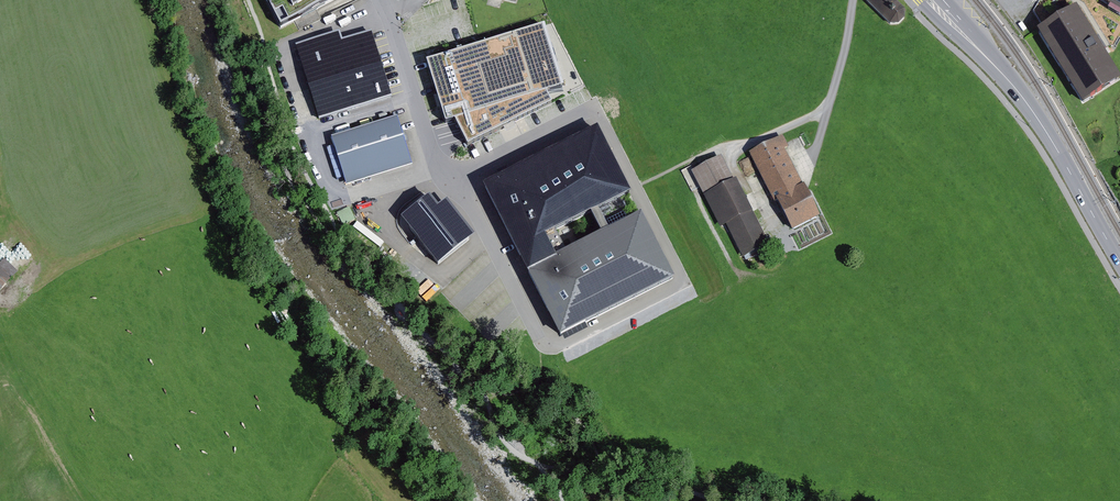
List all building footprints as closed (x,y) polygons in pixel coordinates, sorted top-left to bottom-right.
[(283,26),(333,0),(269,0),(283,26)] [(890,25),(898,25),(905,19),(905,10),(895,0),(864,0),(890,25)] [(1119,11),(1119,0),(1100,0),(1119,11)] [(1119,82),(1119,78),(1078,7),(1036,31),(1080,105),(1119,82)] [(545,26),(424,65),(446,130),(454,128),(466,150),(557,106),(551,94),(564,88),(545,26)] [(297,45),(319,120),(393,98),(373,32),(342,41),(339,32),(297,45)] [(397,118),(331,139),(345,186),(412,166),(397,118)] [(598,130),(483,188),(527,274),(556,259),(545,239),(591,216),(601,236),(610,232),(599,211),(631,195),(598,130)] [(782,137),(748,154),(774,204),(777,203),(792,232),(820,217),(804,185),(803,186),(784,150),(788,148),(782,137)] [(721,157),(691,172),(720,228),(726,225),(743,259),(770,246),(736,180),(734,182),(721,157)] [(438,209),(429,198),(401,221),(438,267),(475,237),(447,202),(438,209)] [(556,259),(527,274),(560,339),(675,280),(641,215),(610,232),(601,236),(556,259)] [(18,272),(5,259),(0,264),(0,290),(18,272)]
